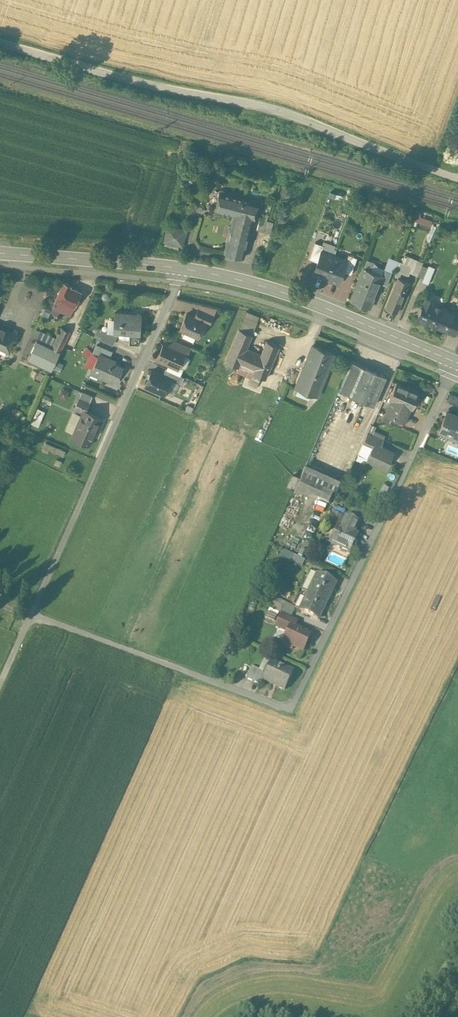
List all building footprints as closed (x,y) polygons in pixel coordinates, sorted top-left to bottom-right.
[(258,202),(225,193),(223,191),(221,190),(218,191),(217,194),(219,197),(215,210),(234,215),(253,219),(253,218),(258,202)] [(262,218),(260,217),(257,229),(264,231),(267,221),(269,215),(263,214),(262,218)] [(253,219),(234,215),(225,252),(243,257),(253,219)] [(416,224),(431,227),(432,218),(417,215),(416,224)] [(273,222),(267,221),(264,231),(270,232),(273,222)] [(185,230),(168,226),(165,241),(182,245),(185,230)] [(323,245),(315,242),(309,259),(317,262),(321,250),(323,245)] [(321,250),(317,262),(313,273),(325,278),(334,255),(321,250)] [(357,257),(348,254),(346,260),(342,271),(351,274),(357,257)] [(346,260),(334,255),(325,278),(338,282),(342,271),(346,260)] [(399,262),(388,258),(383,269),(392,273),(394,267),(397,269),(399,262)] [(363,268),(350,300),(370,307),(380,283),(383,275),(381,275),(370,270),(374,262),(367,259),(363,268)] [(378,267),(374,262),(370,270),(381,275),(383,269),(378,267)] [(412,267),(401,262),(394,278),(398,280),(399,278),(404,280),(406,274),(408,275),(412,267)] [(417,262),(412,273),(417,275),(422,264),(417,262)] [(434,268),(429,266),(428,270),(423,282),(428,284),(434,268)] [(422,267),(417,279),(423,282),(428,270),(422,267)] [(392,273),(383,269),(381,275),(383,275),(380,283),(386,285),(392,273)] [(404,280),(399,278),(398,280),(392,295),(402,299),(410,282),(404,280)] [(71,285),(63,281),(56,298),(53,306),(52,306),(52,307),(70,314),(74,306),(81,291),(70,286),(71,285)] [(402,299),(392,295),(385,312),(395,317),(402,299)] [(442,305),(432,301),(431,297),(428,296),(425,298),(416,318),(433,325),(442,305)] [(442,305),(433,325),(446,330),(447,328),(455,332),(457,325),(457,312),(442,305)] [(213,316),(198,309),(195,317),(205,321),(205,322),(209,324),(213,316)] [(239,329),(254,335),(262,316),(247,310),(239,329)] [(130,314),(116,313),(115,334),(132,335),(132,342),(141,343),(142,315),(130,315),(130,314)] [(195,317),(187,313),(180,329),(198,337),(205,322),(205,321),(195,317)] [(0,326),(0,352),(4,354),(6,349),(7,349),(14,333),(0,326)] [(70,331),(61,327),(56,338),(65,342),(70,331)] [(254,335),(239,329),(226,362),(239,368),(242,362),(257,368),(254,374),(267,379),(281,346),(268,341),(263,355),(248,349),(254,335)] [(118,337),(108,333),(104,343),(114,347),(118,337)] [(65,342),(56,338),(52,347),(51,347),(60,352),(65,342)] [(190,347),(174,339),(171,345),(185,352),(184,354),(187,355),(190,347)] [(52,347),(36,340),(27,358),(51,370),(60,352),(51,347),(52,347)] [(171,345),(164,342),(157,358),(178,368),(184,354),(185,352),(171,345)] [(111,351),(97,345),(93,352),(98,354),(99,354),(108,358),(111,351)] [(334,355),(314,347),(297,388),(317,396),(334,355)] [(108,358),(99,354),(98,354),(92,369),(93,369),(106,375),(105,378),(115,383),(122,367),(113,363),(114,361),(115,361),(108,358)] [(213,358),(206,355),(203,361),(211,364),(213,358)] [(386,376),(351,361),(352,360),(351,360),(338,390),(339,390),(373,405),(386,376)] [(182,376),(166,369),(163,375),(171,378),(171,379),(179,383),(182,376)] [(163,375),(152,370),(145,386),(164,394),(171,379),(171,378),(163,375)] [(419,392),(396,382),(389,398),(391,399),(385,413),(392,416),(404,421),(410,407),(412,408),(419,392)] [(92,397),(82,392),(80,397),(90,402),(92,397)] [(90,402),(80,397),(75,408),(86,413),(90,402)] [(37,407),(31,422),(37,425),(43,410),(37,407)] [(64,430),(76,435),(84,415),(72,411),(64,430)] [(102,416),(89,411),(87,417),(84,415),(76,435),(92,442),(102,416)] [(447,412),(440,430),(457,437),(457,416),(447,412)] [(404,421),(392,416),(390,421),(402,426),(404,421)] [(374,443),(381,446),(384,439),(367,432),(363,442),(372,447),(374,443)] [(65,451),(45,442),(42,447),(63,456),(65,451)] [(381,446),(374,443),(372,447),(367,459),(386,468),(393,451),(381,446)] [(339,480),(305,465),(300,476),(294,489),(328,504),(339,480)] [(288,486),(294,489),(300,476),(294,473),(288,486)] [(333,512),(342,516),(345,511),(335,507),(333,512)] [(368,516),(357,510),(354,518),(365,523),(368,516)] [(333,512),(329,519),(339,524),(342,516),(333,512)] [(346,517),(341,528),(337,526),(329,543),(350,553),(358,536),(353,534),(359,523),(346,517)] [(305,561),(293,555),(290,562),(302,567),(305,561)] [(335,584),(317,575),(308,593),(326,602),(335,584)] [(308,593),(300,611),(318,620),(326,602),(308,593)] [(283,607),(272,603),(270,609),(281,614),(283,607)] [(282,614),(277,624),(290,631),(293,632),(294,629),(297,621),(282,614)] [(293,632),(290,631),(284,643),(285,644),(284,646),(289,649),(290,646),(302,652),(309,638),(305,636),(304,633),(294,629),(293,632)] [(292,673),(271,663),(265,674),(263,680),(284,690),(292,673)] [(251,667),(246,679),(253,682),(258,671),(251,667)] [(265,674),(258,671),(253,682),(260,685),(262,680),(263,680),(265,674)]
